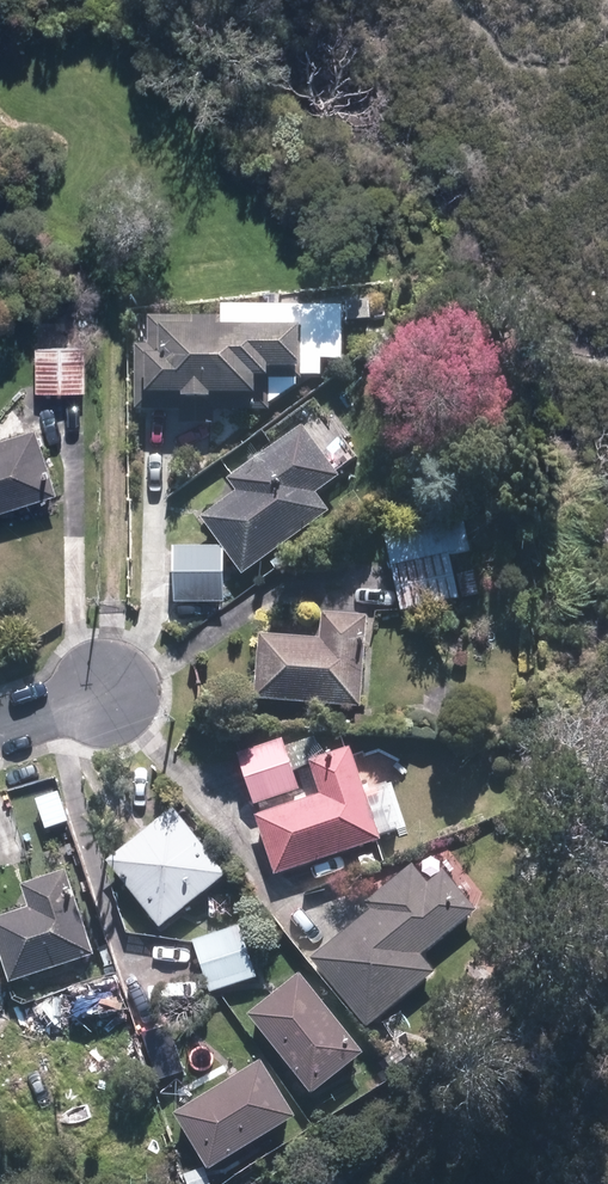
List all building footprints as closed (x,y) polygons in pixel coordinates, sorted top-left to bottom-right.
[(132,348),(133,399),(242,398),(242,384),(255,384),(255,375),(293,375),(292,331),(209,331),(209,320),(145,321),(146,348),(132,348)] [(32,347),(32,393),(77,393),(77,347),(32,347)] [(195,520),(236,577),(323,514),(309,495),(332,479),(295,428),(220,482),(229,495),(195,520)] [(0,439),(0,510),(48,495),(27,430),(0,439)] [(437,526),(378,539),(394,612),(453,598),(437,526)] [(213,551),(168,553),(171,606),(215,604),(213,551)] [(314,640),(252,636),(248,701),(355,708),(360,617),(316,614),(314,640)] [(277,741),(232,755),(247,804),(292,790),(277,741)] [(250,817),(270,876),(374,841),(343,750),(303,764),(314,796),(250,817)] [(166,810),(100,861),(154,929),(220,878),(166,810)] [(24,911),(0,919),(0,966),(6,984),(87,957),(59,872),(16,886),(24,911)] [(306,961),(362,1027),(428,972),(414,957),(454,924),(452,921),(467,908),(437,873),(422,886),(411,873),(306,961)] [(232,927),(187,942),(204,994),(250,979),(232,927)] [(356,1056),(293,976),(241,1017),(304,1097),(356,1056)] [(162,1028),(137,1036),(152,1081),(177,1073),(162,1028)] [(166,1117),(200,1173),(289,1119),(255,1063),(166,1117)]
